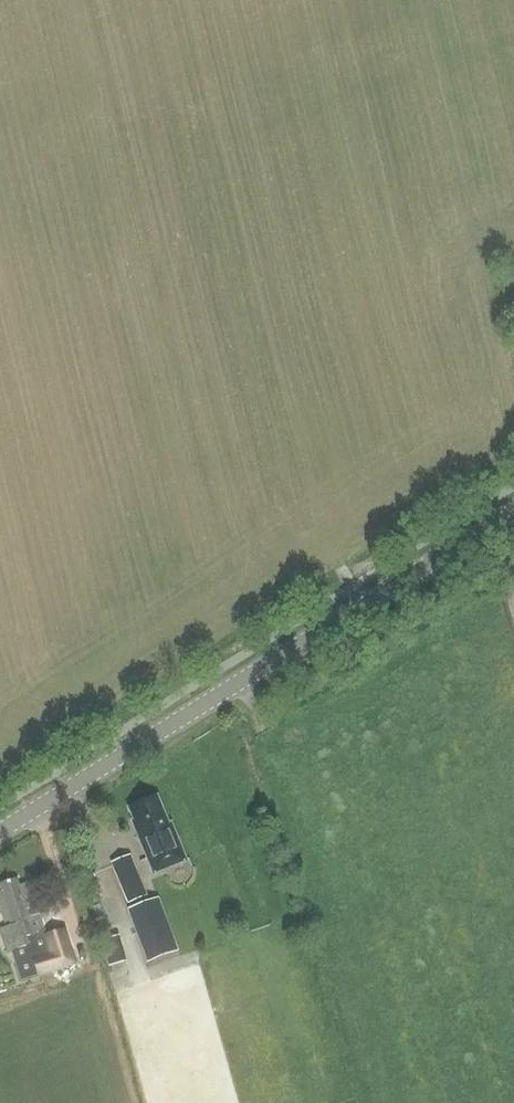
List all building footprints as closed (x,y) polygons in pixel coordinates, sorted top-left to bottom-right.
[(154,875),(186,862),(171,825),(167,826),(156,799),(131,809),(135,821),(133,822),(154,875)] [(146,896),(139,876),(132,859),(113,867),(127,903),(146,896)] [(44,931),(29,883),(19,887),(17,881),(0,886),(0,887),(2,894),(0,895),(0,909),(7,928),(0,930),(0,932),(7,953),(11,951),(21,982),(38,977),(76,965),(65,929),(46,935),(44,931)] [(174,953),(154,901),(128,911),(148,963),(174,953)] [(110,963),(127,959),(120,935),(103,939),(110,963)]
